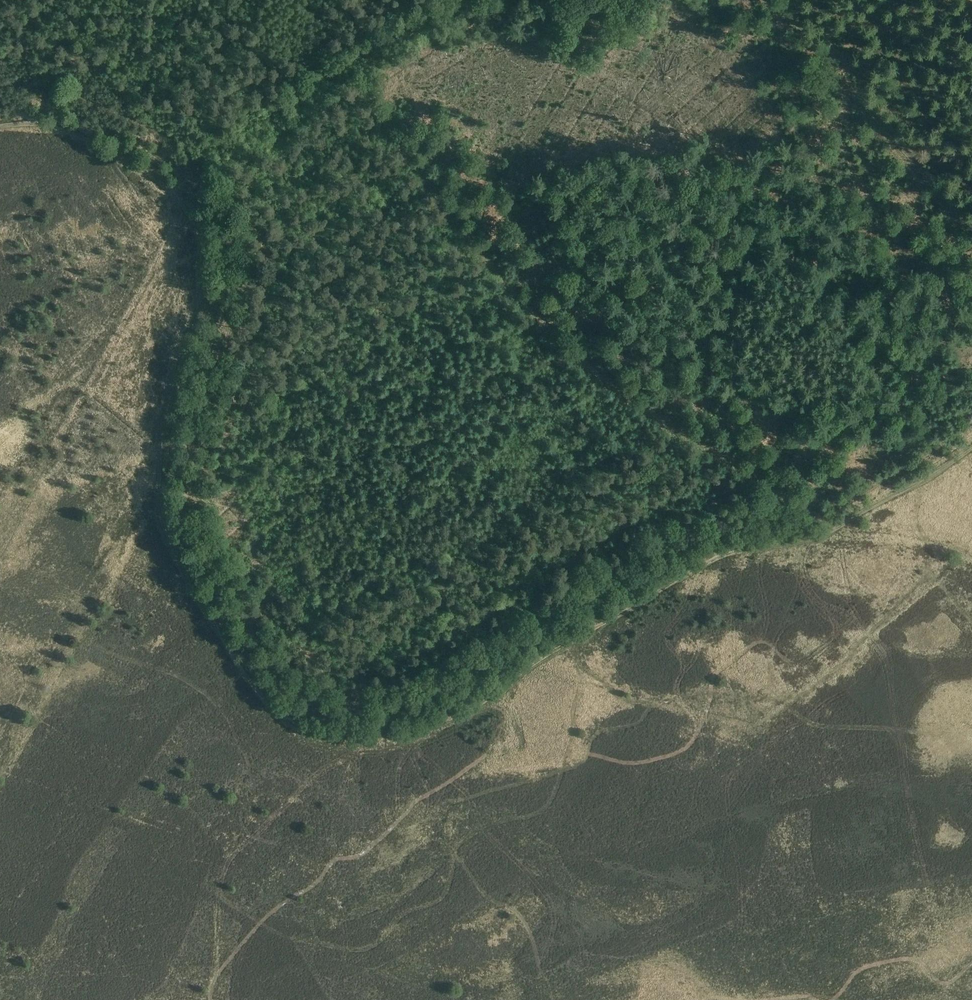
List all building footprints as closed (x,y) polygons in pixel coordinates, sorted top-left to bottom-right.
[(30,89),(37,83),(30,75),(23,81),(30,89)] [(793,412),(790,420),(797,423),(801,415),(793,412)]
